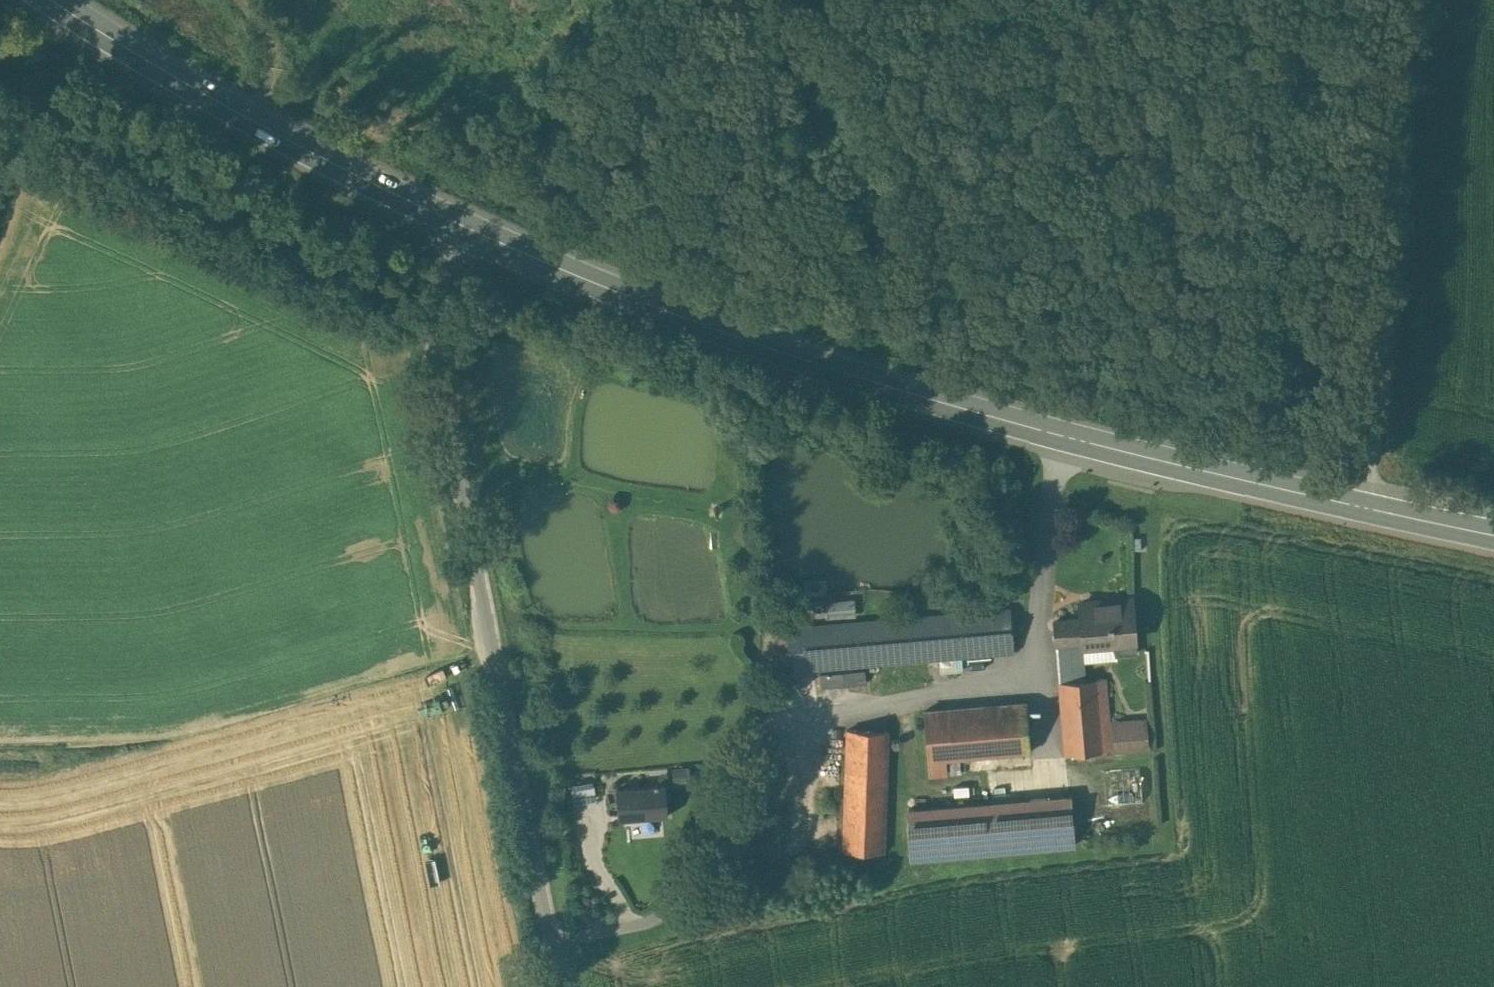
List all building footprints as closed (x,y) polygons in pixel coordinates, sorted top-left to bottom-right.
[(1138,644),(1134,592),(1077,597),(1079,615),(1054,617),(1065,755),(1142,748),(1139,713),(1109,715),(1106,673),(1087,674),(1085,648),(1138,644)] [(853,613),(853,595),(826,595),(826,612),(853,613)] [(1014,652),(1010,607),(786,625),(790,671),(1014,652)] [(1031,751),(1027,700),(924,709),(928,761),(1031,751)] [(885,851),(889,730),(846,729),(842,850),(885,851)] [(696,772),(695,758),(680,759),(681,773),(696,772)] [(1102,768),(1104,802),(1142,800),(1140,766),(1102,768)] [(672,807),(669,775),(620,781),(623,813),(672,807)] [(1075,842),(1070,791),(905,805),(909,857),(1075,842)]
